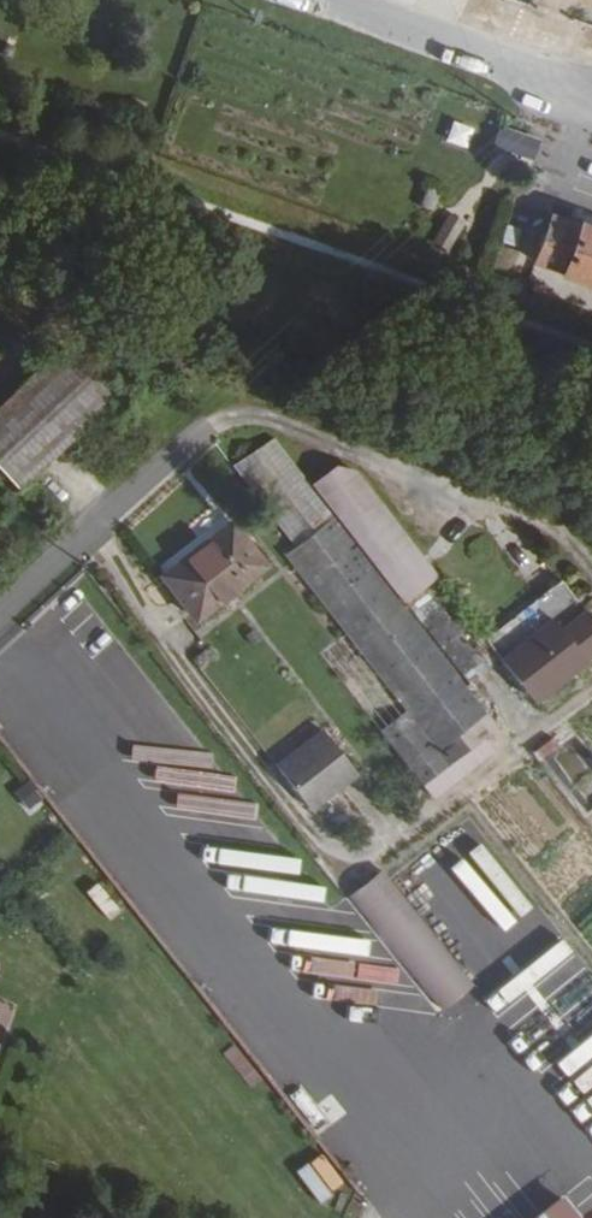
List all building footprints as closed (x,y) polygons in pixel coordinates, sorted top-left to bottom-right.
[(448,143),(469,151),(477,128),(456,120),(448,143)] [(588,218),(587,223),(555,212),(539,257),(568,267),(567,271),(591,280),(591,219),(588,218)] [(75,347),(0,424),(0,476),(26,501),(127,397),(75,347)] [(280,433),(240,463),(303,545),(339,517),(315,483),(280,433)] [(326,474),(416,589),(440,571),(360,467),(341,462),(326,474)] [(326,474),(315,483),(339,517),(403,599),(408,595),(416,589),(326,474)] [(339,517),(303,545),(287,555),(318,594),(443,751),(492,715),(403,599),(339,517)] [(238,518),(171,569),(203,614),(271,562),(238,518)] [(490,636),(440,571),(416,589),(483,674),(506,658),(490,636)] [(567,580),(490,636),(506,658),(537,701),(591,661),(591,614),(567,580)] [(483,674),(416,589),(408,595),(474,680),(483,674)] [(452,762),(443,751),(318,594),(294,613),(425,781),(452,762)] [(501,728),(492,715),(443,751),(452,762),(484,740),(501,728)] [(328,727),(280,764),(312,806),(361,770),(328,727)] [(554,737),(540,748),(547,756),(560,746),(554,737)] [(465,778),(500,751),(484,740),(452,762),(465,778)] [(465,778),(452,762),(425,781),(438,798),(465,778)] [(383,870),(350,897),(442,1012),(475,986),(383,870)] [(89,892),(107,917),(119,908),(100,883),(89,892)] [(524,1020),(590,970),(566,938),(500,988),(524,1020)] [(564,1065),(591,1044),(591,1007),(546,1041),(564,1065)] [(328,1154),(299,1167),(315,1202),(343,1190),(328,1154)] [(534,1217),(589,1217),(568,1191),(534,1217)]
